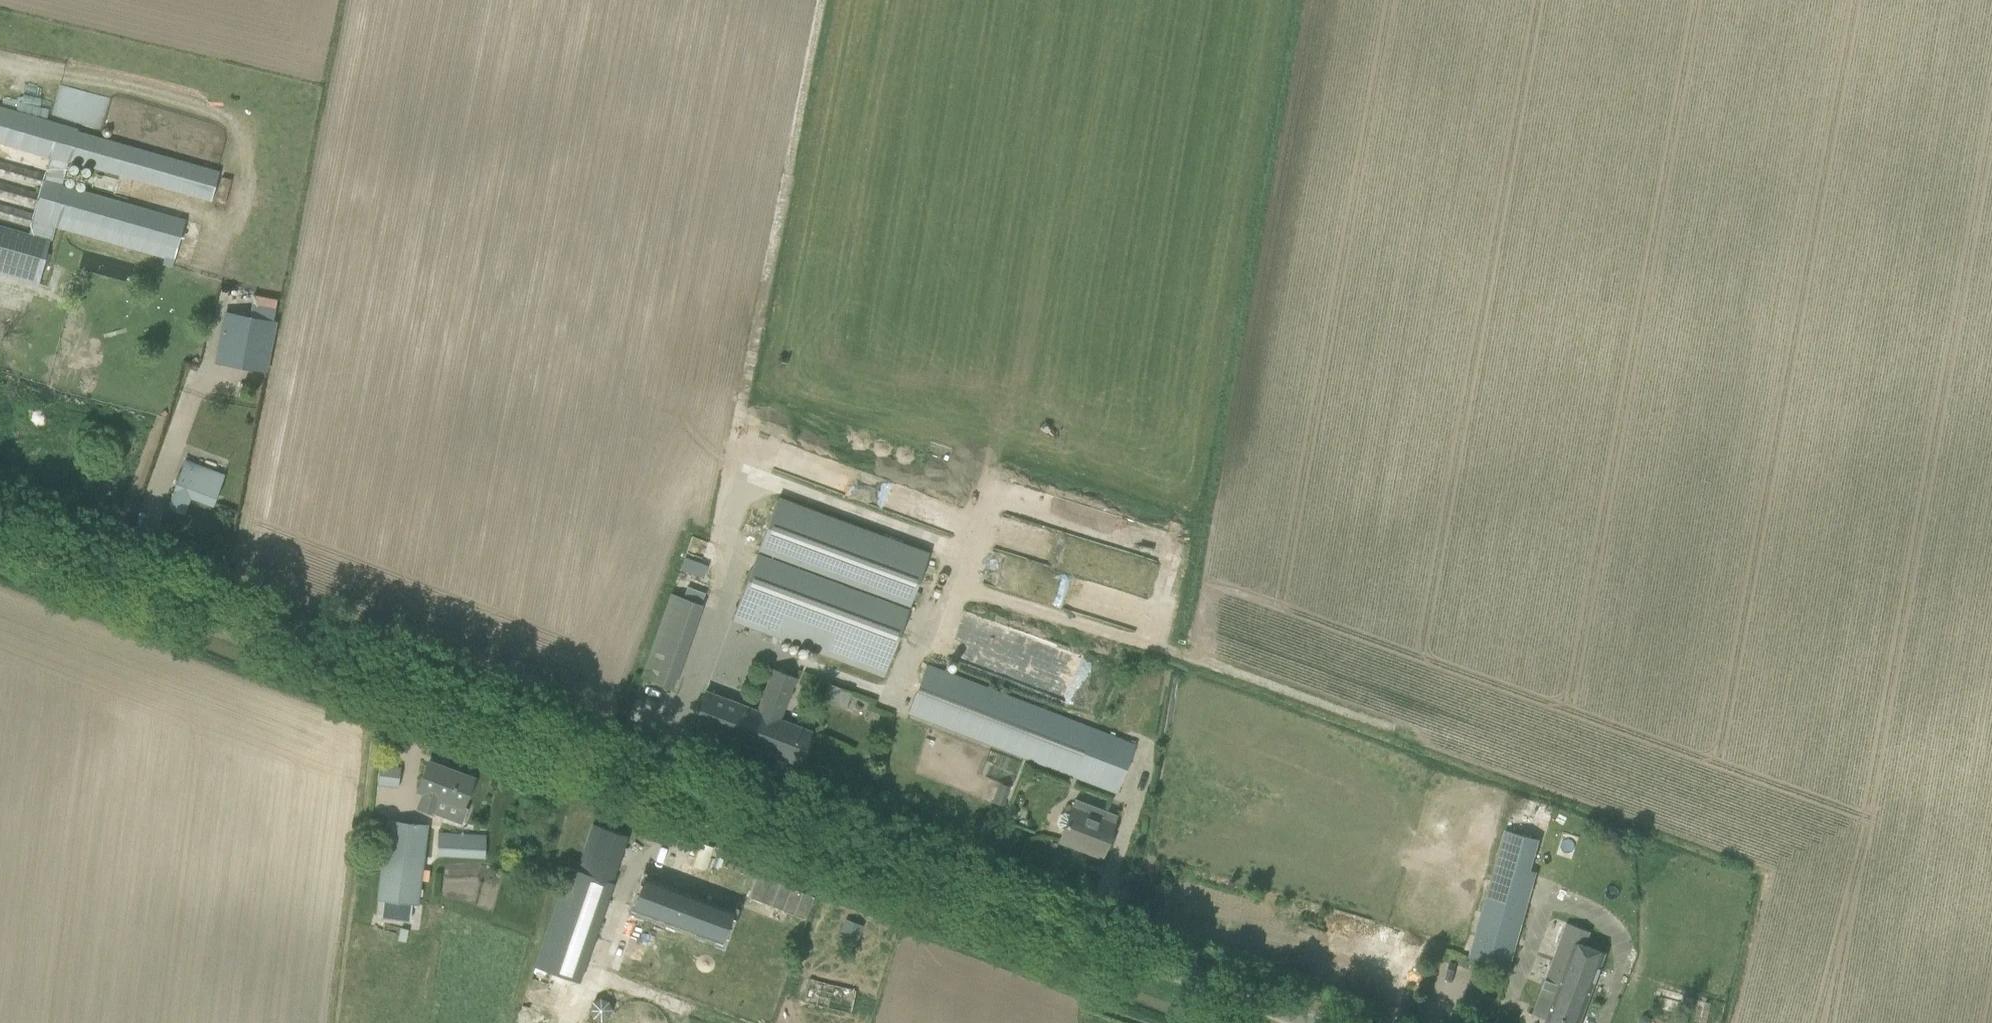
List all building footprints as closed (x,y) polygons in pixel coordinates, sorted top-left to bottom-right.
[(59,84),(52,113),(102,125),(109,96),(59,84)] [(37,284),(38,278),(49,243),(55,226),(87,236),(165,258),(164,264),(172,266),(173,264),(175,254),(185,221),(185,220),(90,192),(90,194),(61,186),(68,162),(69,159),(211,200),(219,173),(98,139),(52,123),(0,109),(0,143),(51,157),(46,174),(0,161),(0,175),(35,185),(42,187),(41,192),(34,190),(0,181),(0,196),(36,206),(34,213),(0,203),(0,219),(31,228),(28,237),(0,229),(0,274),(37,284)] [(217,361),(266,371),(276,321),(227,311),(217,361)] [(186,459),(175,487),(168,506),(184,513),(190,497),(212,505),(224,474),(186,459)] [(779,496),(734,616),(884,673),(930,553),(779,496)] [(703,575),(706,564),(685,558),(681,569),(703,575)] [(683,596),(701,602),(705,592),(687,586),(683,596)] [(673,687),(702,603),(669,591),(640,676),(673,687)] [(927,665),(909,712),(1118,791),(1136,745),(927,665)] [(704,693),(700,705),(693,724),(798,764),(810,732),(779,721),(795,679),(771,670),(755,712),(704,693)] [(428,761),(421,780),(417,791),(420,792),(415,807),(462,824),(468,808),(463,806),(473,778),(428,761)] [(401,768),(381,766),(379,784),(398,786),(401,768)] [(998,781),(991,801),(1005,807),(1012,786),(998,781)] [(1059,840),(1101,856),(1117,814),(1075,798),(1069,813),(1065,812),(1060,814),(1056,824),(1059,829),(1063,830),(1059,840)] [(387,820),(377,899),(383,900),(381,915),(410,919),(412,903),(417,904),(427,825),(387,820)] [(534,966),(577,981),(627,836),(593,824),(576,872),(566,870),(534,966)] [(1503,828),(1468,957),(1509,968),(1528,902),(1521,901),(1524,890),(1531,892),(1536,873),(1529,871),(1538,837),(1503,828)] [(439,831),(437,855),(484,858),(486,834),(439,831)] [(748,895),(805,917),(814,894),(756,872),(748,895)] [(732,910),(644,875),(637,894),(632,906),(646,912),(719,941),(720,940),(732,910)] [(845,918),(838,939),(855,946),(863,925),(845,918)] [(1606,954),(1585,945),(1591,930),(1568,921),(1533,1014),(1547,1019),(1545,1022),(1580,1022),(1606,954)] [(856,989),(809,978),(803,1004),(850,1015),(856,989)] [(593,1001),(590,1009),(593,1016),(601,1019),(608,1016),(611,1009),(608,1002),(601,998),(593,1001)]
